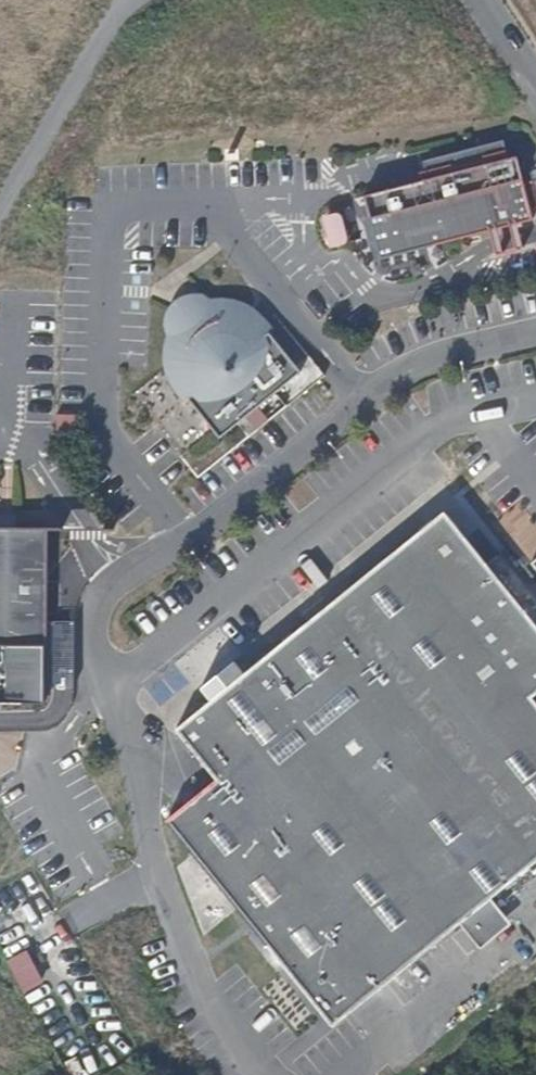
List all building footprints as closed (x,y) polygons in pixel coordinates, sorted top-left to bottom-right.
[(509,150),(486,156),(486,159),(455,167),(454,164),(421,173),(423,181),(367,196),(383,259),(535,219),(535,218),(534,209),(535,208),(535,180),(527,182),(520,156),(511,158),(509,150)] [(340,208),(320,215),(331,246),(351,240),(340,208)] [(211,305),(208,298),(204,299),(198,300),(193,302),(191,303),(188,301),(177,311),(178,313),(174,319),(170,329),(176,333),(174,338),(172,344),(171,349),(170,357),(171,361),(171,365),(172,370),(175,377),(217,431),(223,439),(241,424),(304,372),(272,332),(267,324),(260,317),(249,309),(242,306),(237,305),(231,304),(223,303),(218,303),(211,305)] [(83,416),(60,415),(59,426),(60,437),(82,437),(83,416)] [(350,591),(249,673),(239,661),(237,658),(205,685),(207,688),(216,700),(181,729),(187,737),(222,780),(187,809),(172,821),(340,1026),(358,1011),(390,985),(443,941),(466,923),(497,898),(535,866),(535,618),(491,564),(448,511),(389,559),(350,591)] [(66,528),(0,529),(0,704),(50,704),(52,531),(66,531),(66,528)] [(481,942),(512,917),(497,898),(466,923),(481,942)] [(516,922),(512,917),(481,942),(487,948),(516,922)] [(26,949),(6,960),(25,992),(45,980),(26,949)] [(277,977),(263,988),(296,1030),(311,1019),(277,977)]
